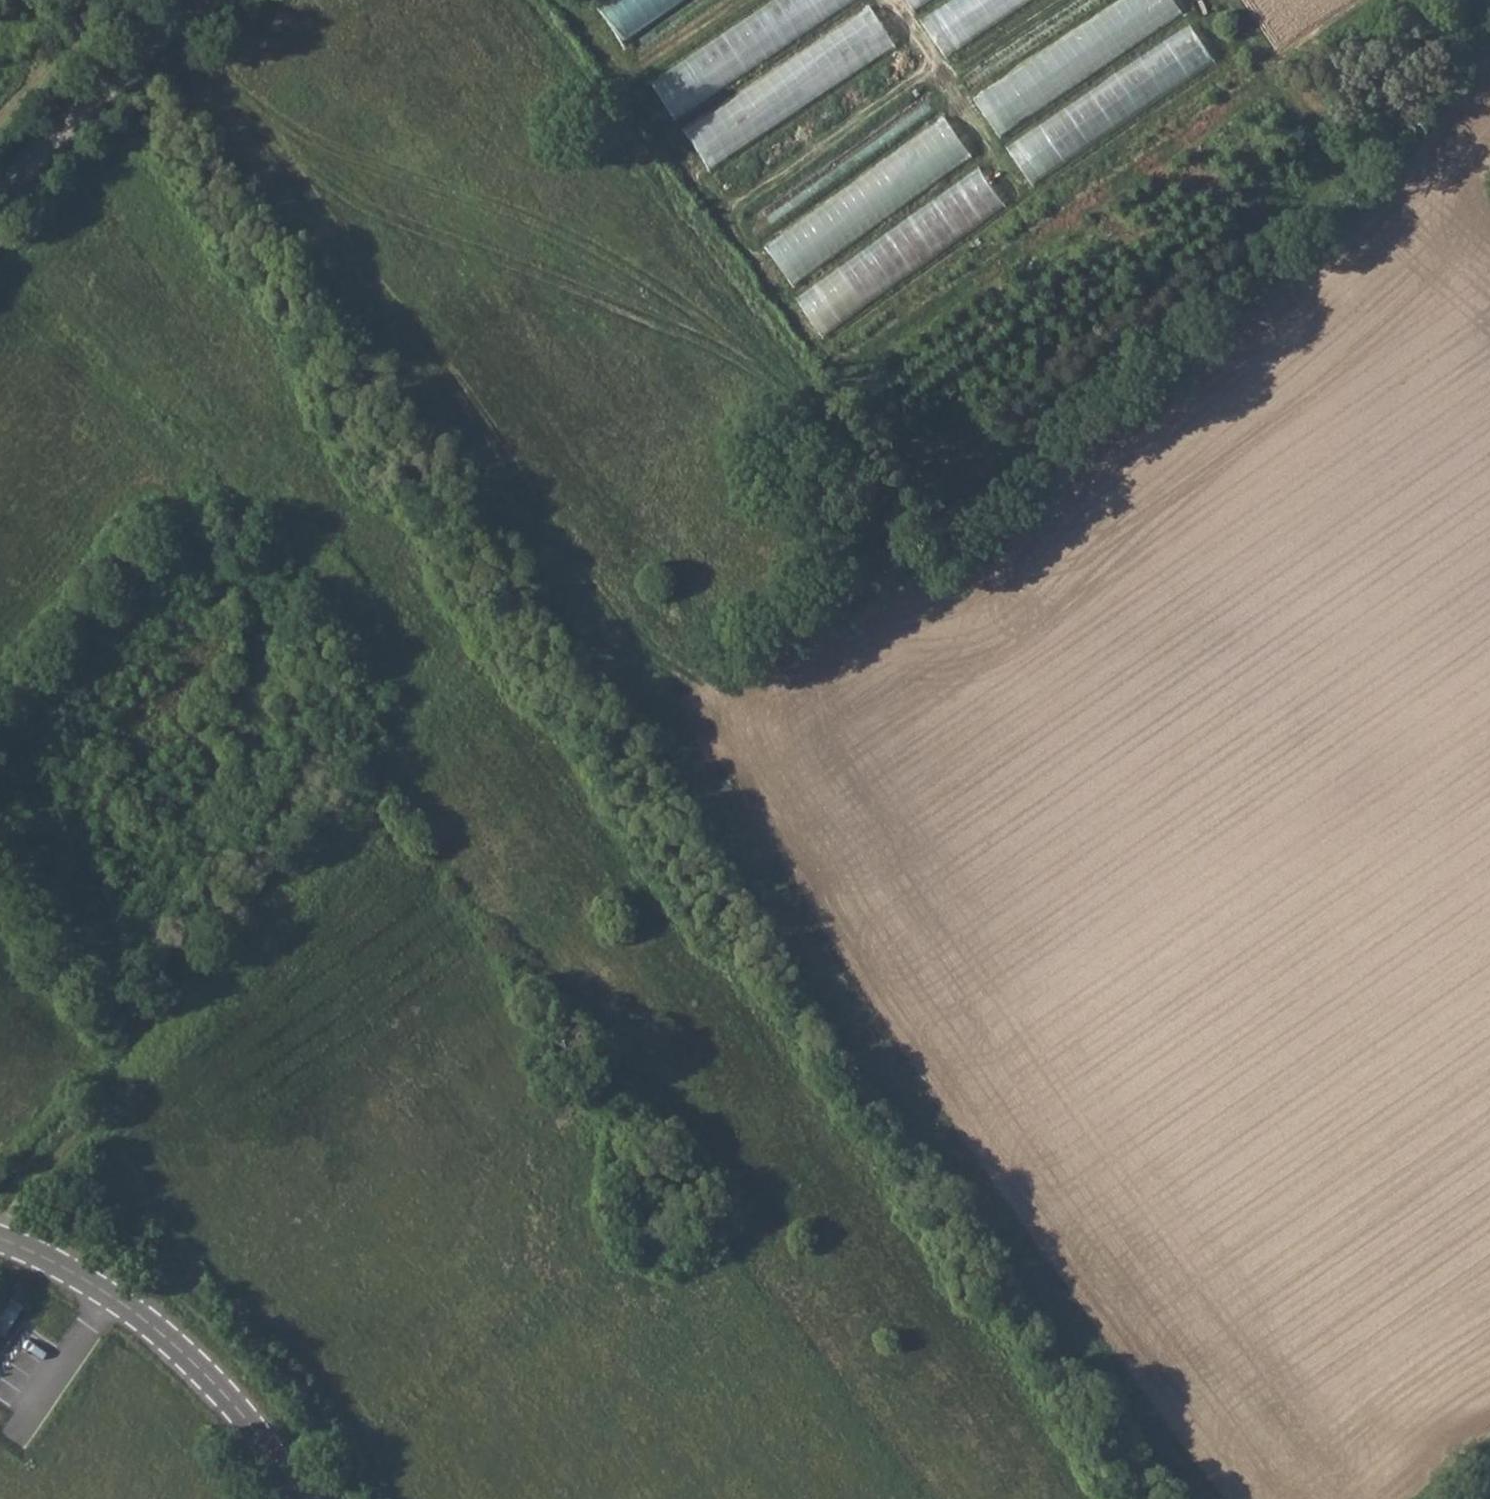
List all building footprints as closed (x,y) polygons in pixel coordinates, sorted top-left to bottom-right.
[(684,0),(607,0),(600,5),(624,40),(684,0)] [(865,0),(776,0),(651,75),(675,114),(865,0)] [(1035,0),(949,0),(923,17),(948,56),(1035,0)] [(975,94),(1001,133),(1186,14),(1176,0),(1122,0),(975,94)] [(877,11),(684,122),(707,163),(901,51),(877,11)] [(1193,24),(1009,144),(1034,182),(1218,62),(1193,24)] [(950,118),(766,240),(792,279),(976,157),(950,118)] [(983,168),(797,294),(823,332),(1009,207),(983,168)]
